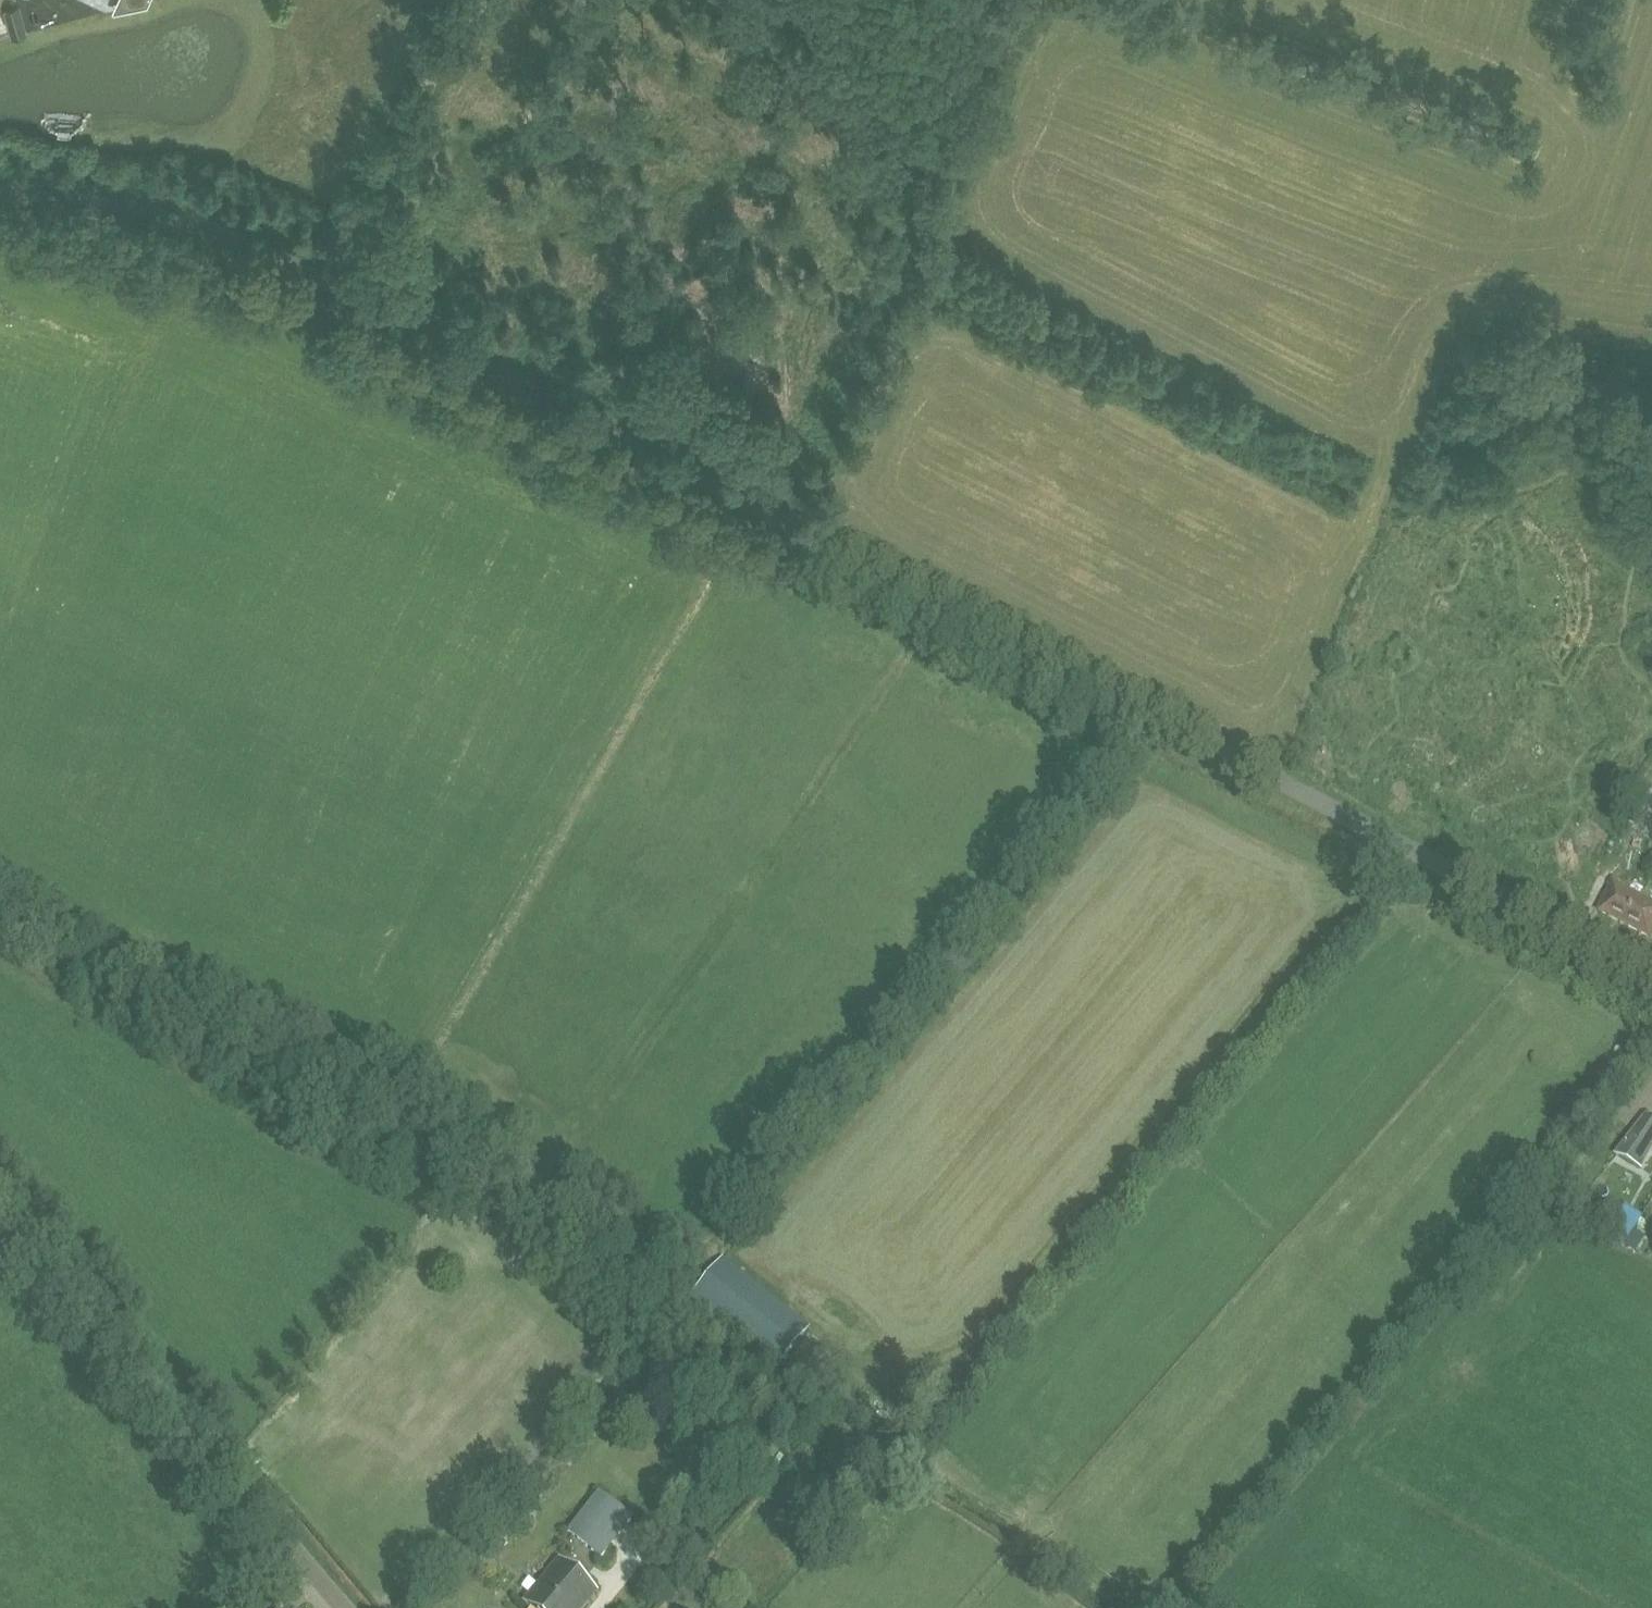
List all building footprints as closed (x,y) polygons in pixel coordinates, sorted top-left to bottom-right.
[(4,10),(11,38),(26,34),(19,6),(4,10)] [(1597,911),(1624,925),(1639,896),(1612,882),(1597,911)] [(1639,896),(1624,925),(1651,939),(1651,936),(1651,903),(1639,896)] [(1614,1156),(1645,1172),(1651,1158),(1651,1121),(1644,1117),(1614,1156)] [(1625,1248),(1636,1254),(1646,1238),(1635,1231),(1625,1248)] [(724,1259),(691,1298),(683,1308),(716,1337),(725,1327),(775,1369),(810,1327),(724,1259)] [(601,1558),(632,1519),(599,1492),(568,1532),(601,1558)] [(594,1592),(557,1561),(522,1602),(529,1607),(581,1607),(594,1592)]
